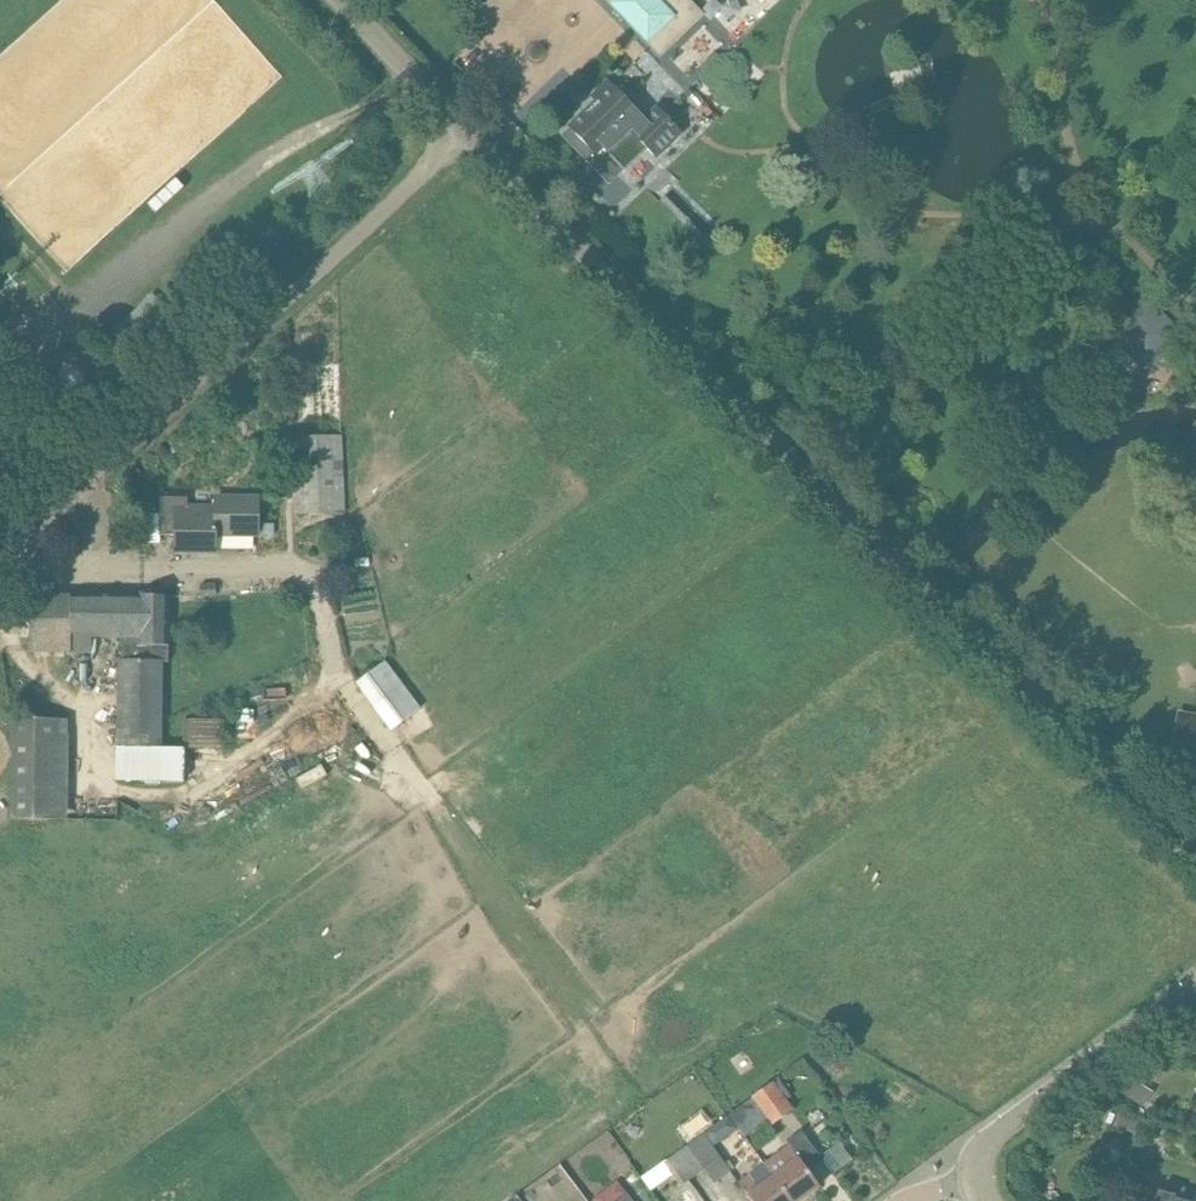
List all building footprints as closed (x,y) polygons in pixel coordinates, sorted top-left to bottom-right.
[(657,53),(662,58),(662,57),(702,19),(706,15),(691,0),(605,0),(657,53)] [(571,128),(563,136),(588,162),(606,144),(626,164),(646,146),(657,157),(684,130),(658,103),(646,115),(645,116),(623,95),(607,78),(563,119),(571,128)] [(1186,337),(1148,298),(1109,337),(1148,375),(1186,337)] [(343,436),(292,438),(295,514),(346,512),(343,436)] [(189,497),(162,497),(162,535),(176,535),(176,551),(216,551),(216,534),(259,535),(260,498),(216,498),(216,507),(189,507),(189,497)] [(264,524),(264,535),(275,535),(275,524),(264,524)] [(216,584),(202,585),(202,597),(216,596),(216,584)] [(170,596),(69,595),(68,653),(92,653),(92,641),(123,638),(123,660),(118,659),(118,749),(162,748),(164,662),(167,662),(170,596)] [(358,682),(394,730),(421,709),(385,661),(358,682)] [(61,819),(63,717),(4,716),(2,817),(61,819)] [(1131,1078),(1122,1092),(1144,1107),(1153,1093),(1131,1078)] [(752,1097),(771,1125),(792,1109),(773,1083),(752,1097)] [(704,1135),(688,1146),(705,1169),(714,1182),(730,1171),(704,1135)] [(688,1146),(665,1163),(682,1186),(705,1169),(688,1146)] [(806,1167),(791,1146),(765,1165),(792,1200),(801,1200),(821,1187),(806,1167)] [(765,1165),(740,1183),(753,1200),(792,1200),(765,1165)] [(1157,1188),(1153,1200),(1195,1200),(1195,1199),(1157,1188)]
